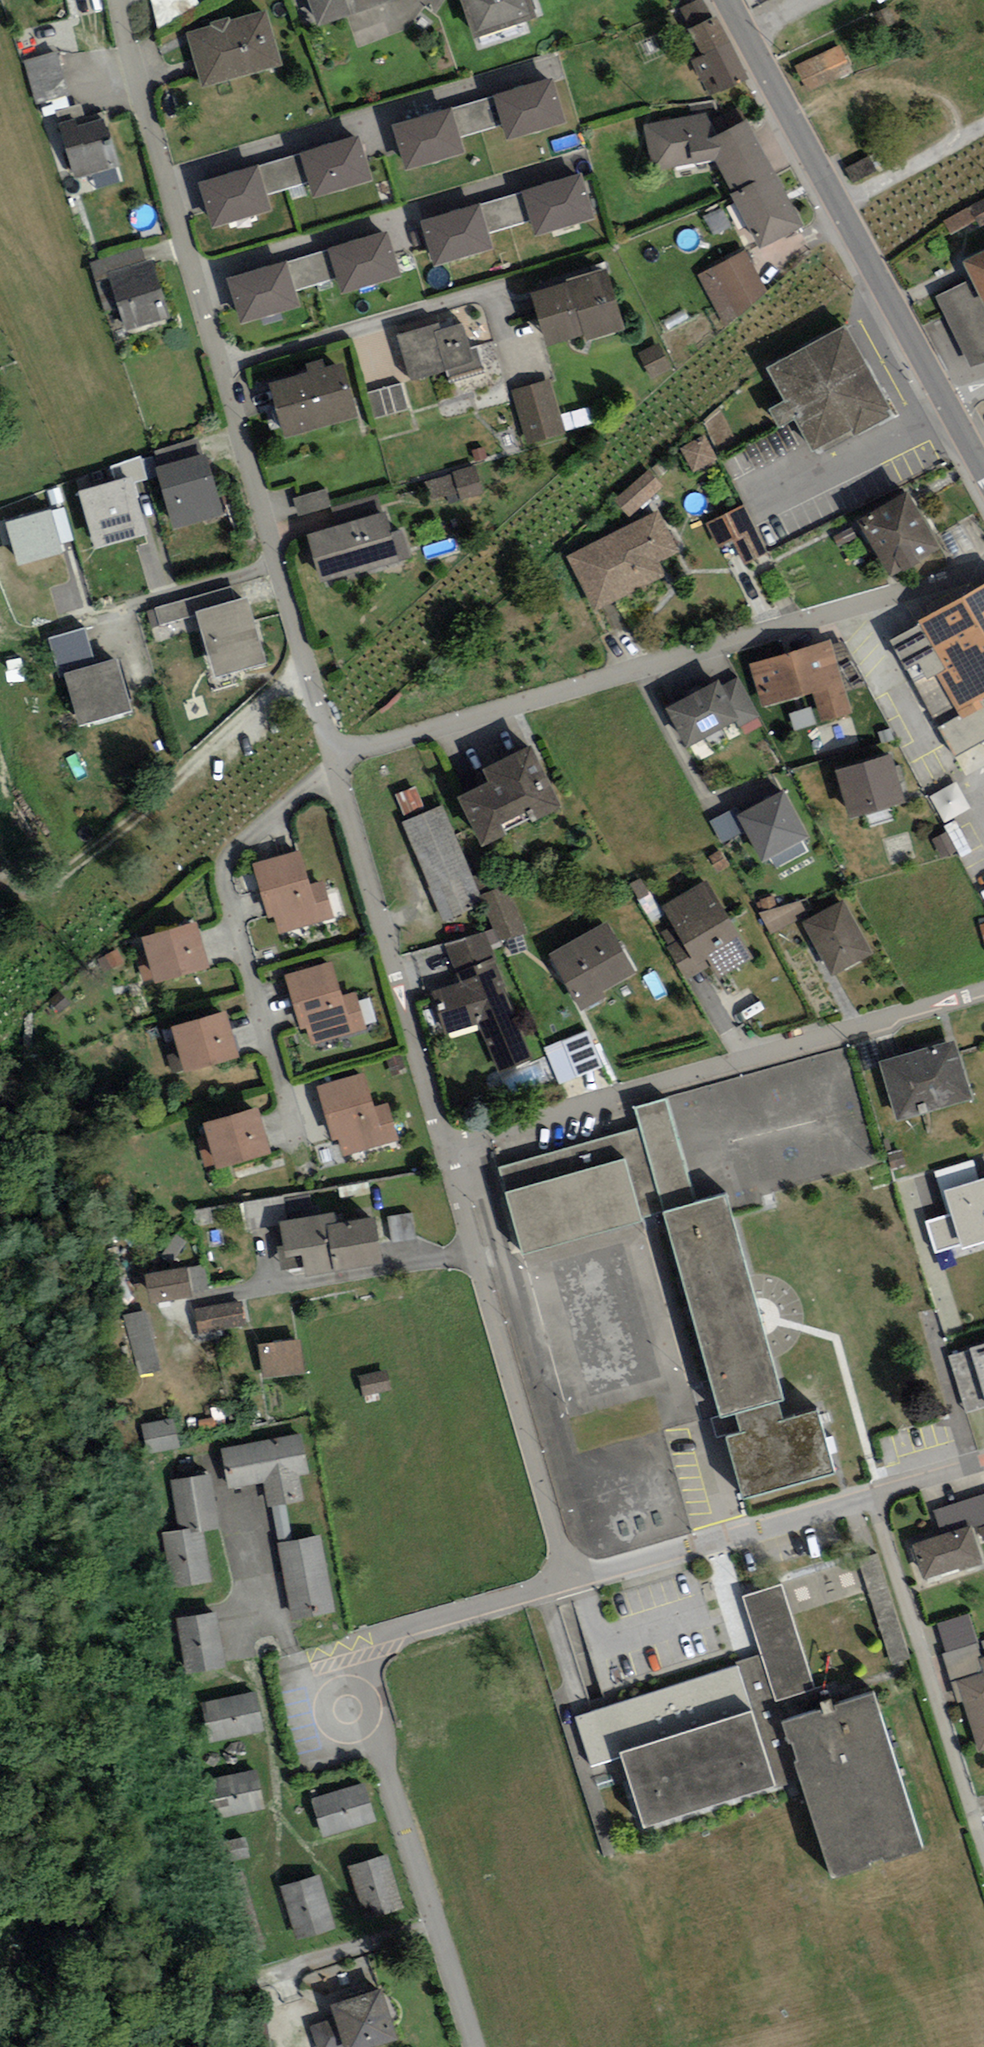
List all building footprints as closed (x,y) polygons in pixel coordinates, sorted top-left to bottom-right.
[(313,23),(379,0),(305,0),(313,23)] [(471,35),(523,17),(517,0),(459,0),(471,35)] [(260,15),(185,37),(199,88),(275,66),(260,15)] [(706,96),(738,82),(710,20),(686,31),(700,62),(692,65),(706,96)] [(28,60),(38,97),(70,89),(59,51),(28,60)] [(796,69),(807,93),(846,75),(836,52),(796,69)] [(553,75),(495,93),(495,94),(504,122),(508,138),(567,120),(553,75)] [(495,94),(453,107),(461,135),(504,122),(495,94)] [(452,104),(394,122),(407,168),(466,150),(461,135),(453,107),(452,104)] [(742,123),(708,139),(703,116),(643,128),(651,169),(712,156),(756,247),(793,229),(742,123)] [(95,118),(56,130),(70,178),(109,167),(95,118)] [(360,132),(302,150),(303,152),(311,180),(316,195),(374,177),(360,132)] [(303,152),(260,164),(268,193),(311,180),(303,152)] [(258,161),(200,179),(214,224),(272,206),(268,193),(260,164),(258,161)] [(582,170),(523,188),(524,191),(533,219),(537,234),(596,216),(582,170)] [(524,191),(482,203),(490,231),(533,219),(524,191)] [(944,220),(952,234),(975,220),(980,227),(983,225),(983,198),(944,220)] [(481,200),(423,218),(436,263),(495,246),(490,231),(482,203),(481,200)] [(388,227),(330,245),(331,248),(339,277),(343,291),(402,273),(388,227)] [(339,277),(331,248),(288,261),(297,289),(339,277)] [(961,263),(980,305),(983,303),(983,252),(961,263)] [(740,253),(708,269),(731,315),(759,290),(740,253)] [(287,258),(229,276),(243,321),(301,303),(297,289),(288,261),(287,258)] [(107,272),(122,328),(162,318),(147,261),(107,272)] [(529,292),(542,339),(611,321),(599,274),(529,292)] [(398,334),(410,378),(447,368),(450,375),(482,366),(476,346),(472,347),(465,321),(440,329),(438,322),(398,334)] [(840,328),(764,370),(806,447),(847,425),(851,432),(886,413),(840,328)] [(671,367),(659,341),(638,351),(651,377),(671,367)] [(262,385),(276,435),(349,414),(335,365),(262,385)] [(545,382),(510,392),(525,442),(559,432),(545,382)] [(401,383),(367,392),(374,417),(408,408),(401,383)] [(593,405),(571,411),(575,426),(597,421),(593,405)] [(700,439),(679,449),(690,470),(711,460),(700,439)] [(485,446),(473,449),(475,460),(488,457),(485,446)] [(156,466),(173,525),(224,510),(206,451),(156,466)] [(451,474),(431,480),(436,497),(458,490),(461,499),(485,492),(476,463),(450,471),(451,474)] [(647,472),(615,502),(626,513),(658,483),(647,472)] [(131,473),(79,489),(95,545),(147,530),(131,473)] [(326,487),(294,496),(300,514),(332,504),(326,487)] [(21,567),(71,549),(49,492),(0,510),(21,567)] [(855,521),(883,573),(933,546),(905,494),(855,521)] [(307,532),(322,581),(413,554),(404,525),(392,529),(386,509),(307,532)] [(650,512),(564,555),(590,608),(657,575),(650,561),(670,551),(650,512)] [(748,527),(730,536),(742,561),(761,552),(748,527)] [(919,617),(921,621),(891,637),(934,713),(957,701),(964,714),(942,726),(957,753),(983,737),(983,580),(919,617)] [(231,586),(146,610),(156,645),(199,633),(211,675),(265,660),(247,595),(234,599),(231,586)] [(67,674),(81,722),(130,709),(116,658),(96,663),(85,627),(50,637),(61,676),(67,674)] [(824,642),(748,665),(760,706),(812,691),(820,717),(844,709),(824,642)] [(662,710),(681,743),(730,716),(711,683),(662,710)] [(451,801),(472,842),(550,804),(523,750),(479,772),(486,785),(451,801)] [(882,757),(836,770),(849,813),(895,801),(882,757)] [(960,781),(933,795),(946,822),(973,808),(960,781)] [(812,834),(787,788),(738,814),(763,861),(812,834)] [(434,812),(402,825),(443,918),(474,905),(434,812)] [(295,857),(251,868),(264,918),(275,915),(279,930),(326,917),(318,886),(304,890),(295,857)] [(700,886),(660,909),(676,936),(666,941),(687,977),(710,963),(718,976),(744,961),(700,886)] [(501,891),(482,900),(501,941),(520,932),(501,891)] [(837,903),(804,923),(832,969),(865,950),(837,903)] [(187,927),(138,941),(150,981),(198,967),(187,927)] [(553,965),(574,1002),(628,972),(607,935),(553,965)] [(480,939),(450,951),(463,985),(435,996),(446,1025),(475,1014),(496,1069),(526,1057),(480,939)] [(328,969),(284,981),(297,1030),(308,1027),(312,1042),(359,1030),(351,999),(337,1002),(328,969)] [(218,1014),(169,1028),(180,1068),(229,1054),(218,1014)] [(588,1030),(543,1048),(557,1083),(603,1065),(588,1030)] [(955,1040),(885,1059),(900,1112),(969,1093),(955,1040)] [(842,1050),(661,1101),(690,1206),(720,1197),(871,1155),(842,1050)] [(360,1077),(316,1089),(330,1138),(341,1136),(345,1150),(392,1138),(383,1107),(369,1111),(360,1077)] [(635,1129),(636,1134),(659,1216),(715,1412),(728,1408),(769,1397),(776,1395),(720,1197),(690,1206),(661,1101),(630,1110),(635,1129)] [(247,1112),(198,1126),(209,1166),(258,1153),(247,1112)] [(497,1167),(521,1254),(659,1216),(636,1134),(635,1129),(497,1167)] [(946,1187),(953,1212),(929,1219),(938,1252),(983,1239),(983,1177),(946,1187)] [(276,1227),(283,1271),(369,1256),(363,1222),(326,1229),(324,1219),(276,1227)] [(187,1265),(146,1272),(150,1300),(192,1293),(187,1265)] [(243,1299),(195,1307),(200,1332),(248,1324),(243,1299)] [(163,1371),(147,1309),(118,1317),(135,1378),(163,1371)] [(264,1345),(268,1374),(307,1368),(303,1339),(264,1345)] [(983,1406),(983,1343),(968,1347),(983,1406)] [(358,1379),(361,1395),(386,1391),(383,1375),(358,1379)] [(769,1397),(728,1408),(735,1431),(725,1434),(743,1496),(830,1472),(812,1409),(776,1420),(769,1397)] [(175,1418),(140,1426),(147,1454),(182,1446),(175,1418)] [(297,1438),(224,1450),(230,1484),(264,1478),(268,1503),(297,1499),(293,1473),(302,1472),(297,1438)] [(210,1471),(170,1478),(179,1527),(163,1529),(173,1587),(214,1580),(205,1529),(220,1526),(210,1471)] [(925,1580),(983,1561),(972,1524),(983,1521),(983,1495),(935,1510),(942,1533),(913,1542),(925,1580)] [(320,1539),(277,1546),(288,1617),(331,1610),(320,1539)] [(910,1657),(877,1553),(860,1558),(892,1663),(910,1657)] [(765,1656),(777,1696),(812,1686),(781,1583),(745,1594),(765,1656)] [(217,1611),(180,1616),(188,1671),(225,1666),(217,1611)] [(970,1613),(939,1624),(948,1651),(943,1653),(955,1684),(983,1674),(983,1652),(970,1613)] [(765,1656),(737,1665),(775,1784),(803,1775),(785,1718),(832,1703),(825,1681),(812,1686),(777,1696),(765,1656)] [(622,1754),(645,1825),(775,1784),(737,1665),(573,1718),(588,1765),(622,1754)] [(955,1684),(979,1753),(983,1751),(983,1674),(955,1684)] [(832,1703),(785,1718),(803,1775),(834,1870),(921,1843),(873,1690),(832,1703)] [(202,1702),(210,1742),(264,1731),(256,1691),(202,1702)] [(257,1769),(204,1780),(213,1818),(265,1807),(257,1769)] [(314,1798),(324,1834),(375,1818),(364,1783),(314,1798)] [(245,1837),(214,1844),(218,1863),(249,1855),(245,1837)] [(387,1853),(349,1866),(366,1916),(404,1904),(387,1853)] [(321,1873),(282,1885),(297,1937),(337,1926),(321,1873)] [(333,2003),(338,2017),(312,2026),(319,2046),(364,2046),(398,2035),(381,1986),(333,2003)]
